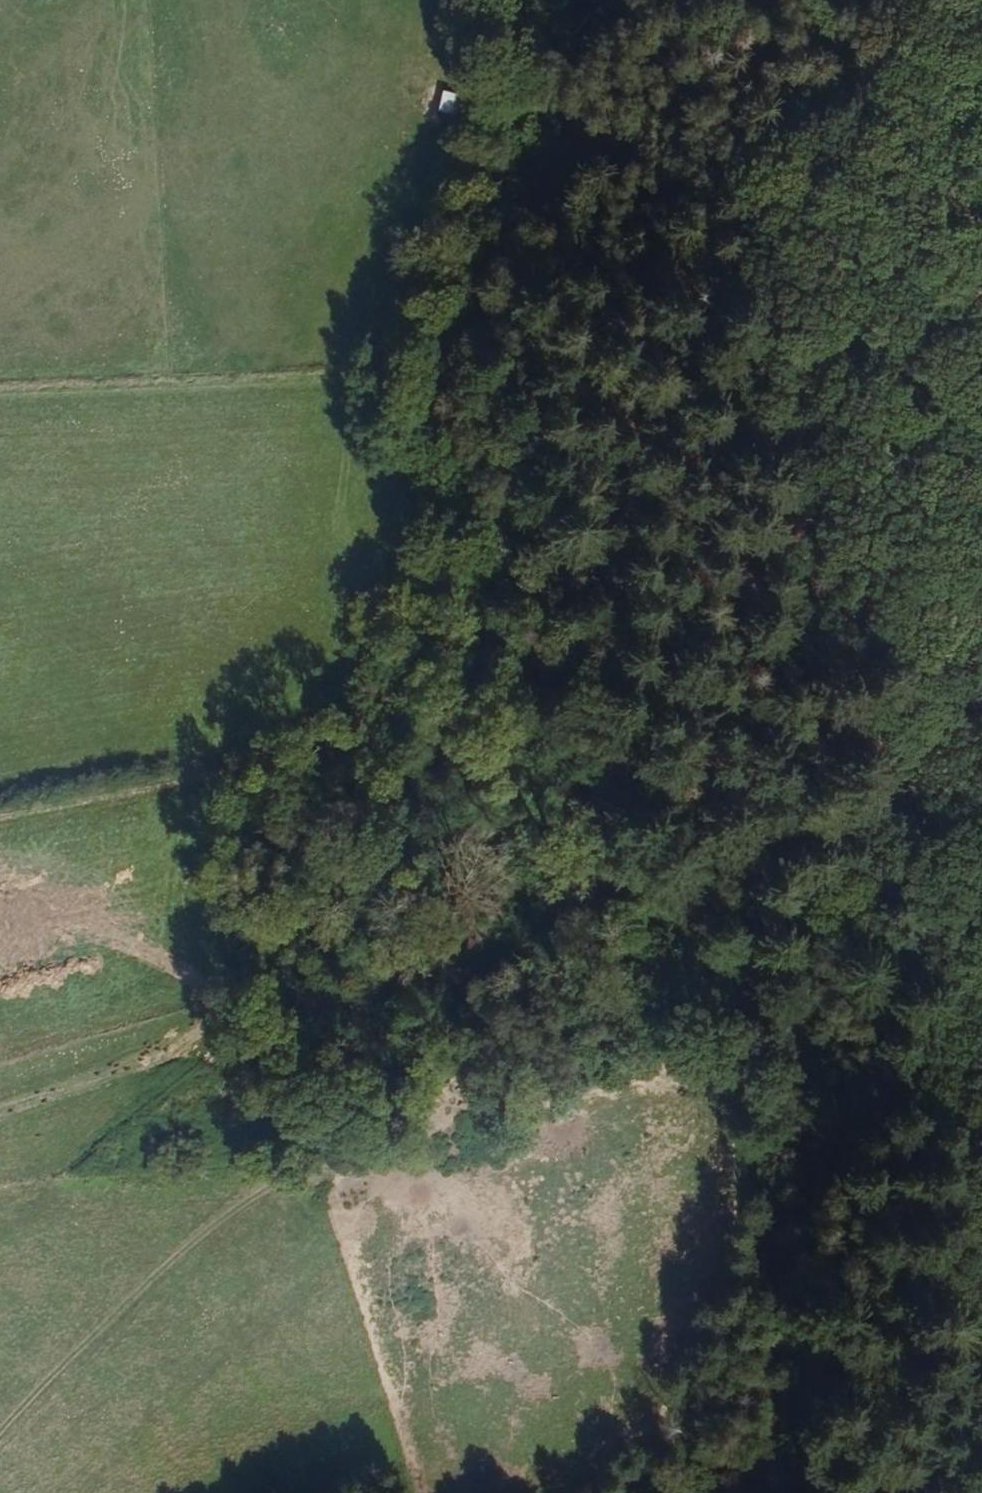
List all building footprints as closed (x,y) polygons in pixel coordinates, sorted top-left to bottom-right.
[(457,114),(460,93),(442,91),(439,111),(457,114)]
